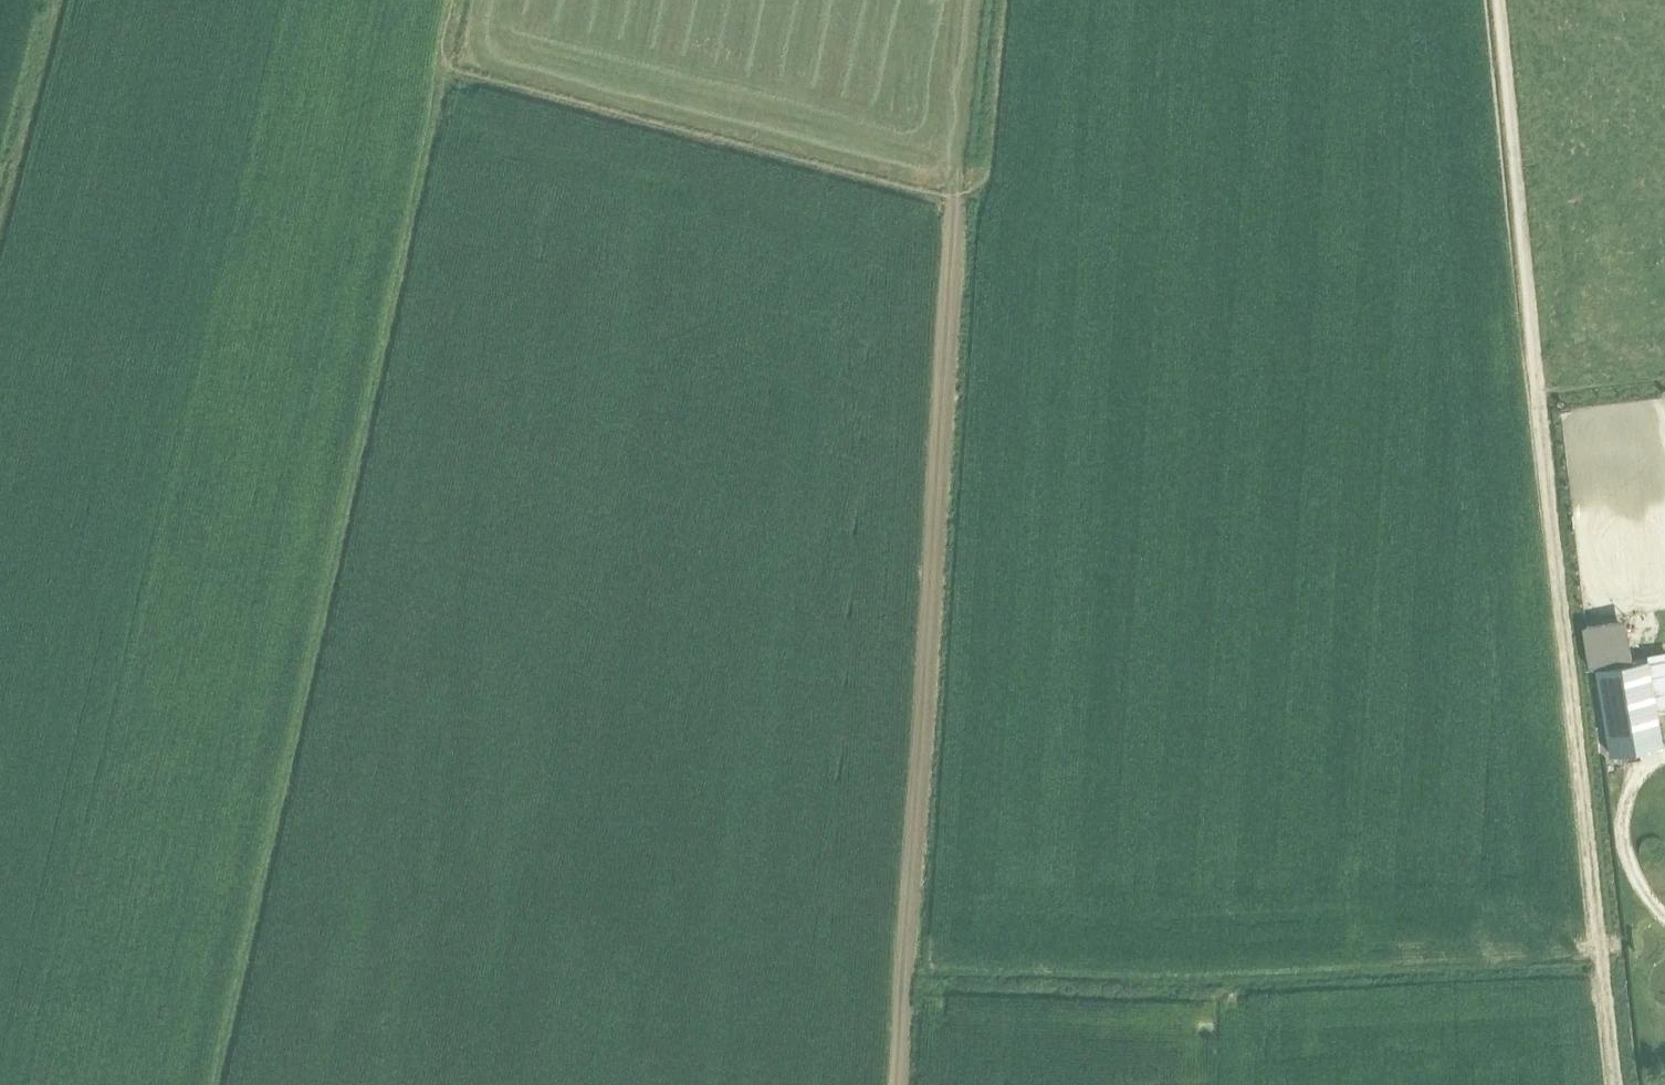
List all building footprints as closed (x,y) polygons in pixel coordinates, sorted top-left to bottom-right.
[(1598,664),(1634,658),(1627,613),(1584,621),(1591,666),(1598,664)] [(1598,664),(1612,751),(1664,741),(1664,740),(1658,702),(1664,701),(1664,648),(1649,651),(1650,655),(1634,658),(1598,664)]
